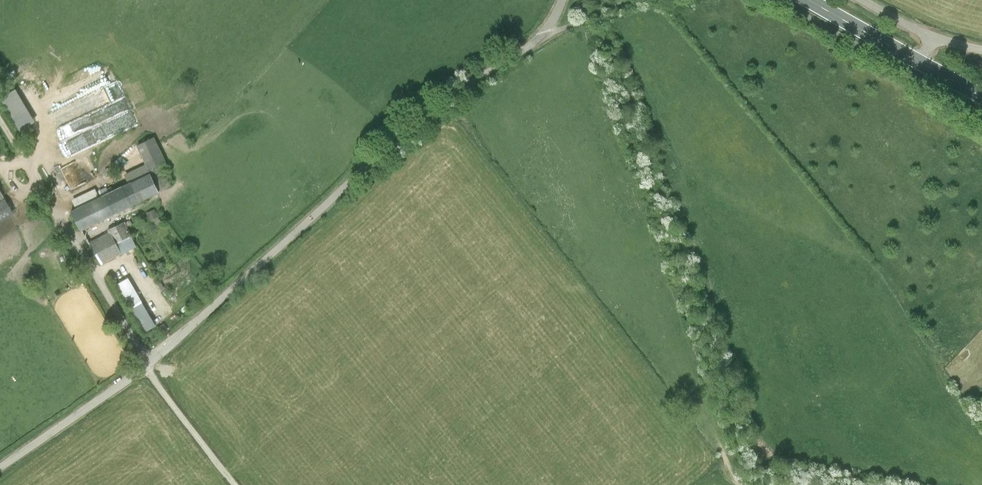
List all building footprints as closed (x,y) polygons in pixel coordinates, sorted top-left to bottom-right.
[(72,87),(76,96),(81,93),(83,97),(111,84),(105,72),(72,87)] [(16,90),(2,98),(21,131),(35,123),(16,90)] [(125,96),(98,107),(104,121),(62,139),(67,151),(130,125),(124,113),(131,110),(125,96)] [(155,140),(137,147),(147,170),(164,162),(155,140)] [(81,231),(158,194),(149,176),(72,214),(81,231)] [(10,211),(0,193),(0,217),(10,211)] [(154,210),(147,213),(150,220),(158,217),(154,210)] [(124,227),(90,244),(100,264),(134,247),(124,227)] [(127,280),(116,287),(144,332),(155,326),(127,280)]
